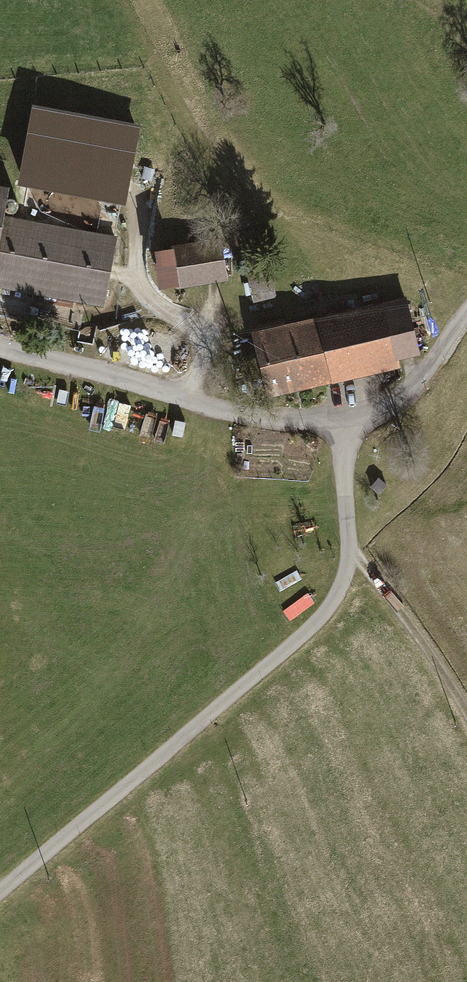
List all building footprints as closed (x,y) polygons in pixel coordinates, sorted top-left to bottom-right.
[(141,123),(34,104),(19,183),(126,203),(141,123)] [(105,308),(118,240),(2,219),(6,195),(0,194),(0,289),(105,308)] [(219,239),(150,252),(157,292),(226,280),(219,239)] [(248,280),(252,304),(277,300),(273,276),(248,280)] [(404,299),(253,335),(267,397),(398,367),(396,360),(417,355),(404,299)] [(378,478),(369,487),(378,495),(387,486),(378,478)]
